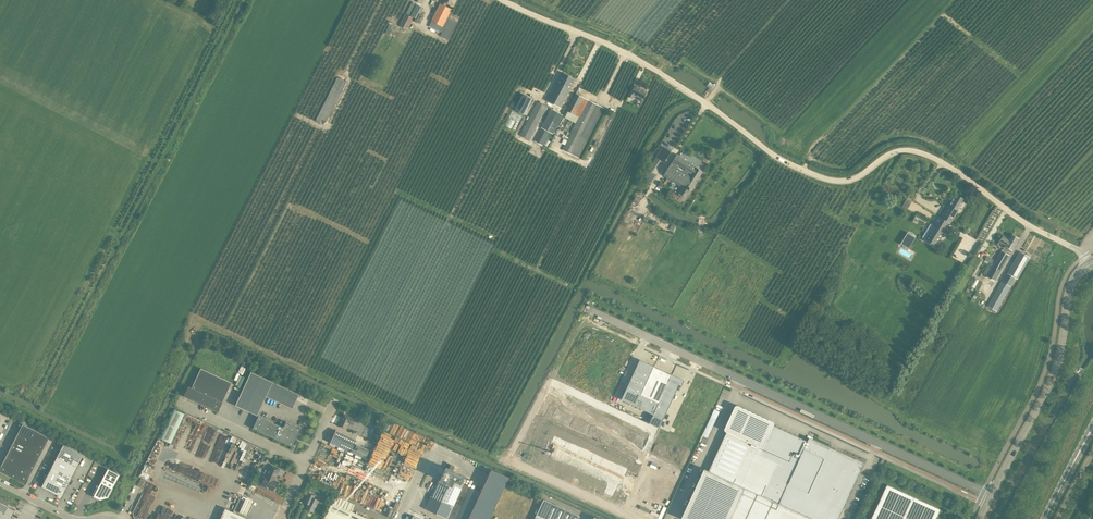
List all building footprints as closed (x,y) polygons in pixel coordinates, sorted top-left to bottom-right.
[(412,2),(406,13),(416,18),(418,14),(414,11),(417,4),(412,2)] [(432,20),(443,26),(447,17),(451,9),(445,6),(441,4),(432,20)] [(414,18),(406,14),(400,25),(408,29),(414,18)] [(443,26),(440,31),(442,32),(440,36),(449,40),(457,22),(449,18),(447,17),(443,26)] [(389,24),(385,33),(390,35),(394,27),(394,26),(389,24)] [(552,91),(548,100),(554,103),(569,75),(562,72),(554,88),(552,87),(551,90),(552,91)] [(576,79),(569,75),(554,103),(561,107),(576,79)] [(632,93),(631,92),(629,96),(632,98),(634,94),(637,95),(636,98),(642,101),(647,92),(643,90),(644,90),(642,89),(642,88),(640,87),(639,88),(635,86),(632,93)] [(521,98),(515,109),(525,114),(533,99),(523,94),(521,93),(519,96),(521,98)] [(564,117),(559,126),(570,133),(562,149),(579,158),(588,140),(605,108),(589,100),(576,93),(564,117)] [(326,121),(334,105),(325,101),(317,116),(315,120),(320,123),(322,119),(326,121)] [(537,101),(520,135),(529,140),(547,106),(537,101)] [(563,114),(551,108),(534,141),(543,145),(550,132),(553,133),(563,114)] [(677,154),(663,175),(676,183),(683,188),(679,194),(682,197),(683,195),(686,196),(690,190),(690,191),(692,188),(703,172),(696,167),(696,166),(694,165),(693,165),(690,163),(677,154)] [(942,218),(950,223),(964,199),(956,194),(942,218)] [(902,206),(913,212),(914,208),(917,209),(933,217),(936,213),(906,198),(902,206)] [(942,218),(938,216),(930,229),(924,239),(936,246),(950,223),(942,218)] [(913,235),(907,232),(900,244),(906,247),(913,235)] [(1003,248),(1005,249),(1006,247),(1012,250),(1019,238),(1014,236),(1014,235),(1013,234),(1012,234),(1011,234),(1009,238),(1009,239),(1011,240),(1009,245),(1006,243),(1005,245),(1003,248)] [(997,244),(1003,248),(1005,245),(1006,243),(1009,245),(1011,240),(1009,239),(1009,238),(1003,235),(997,244)] [(1019,251),(1007,273),(1002,281),(987,306),(997,311),(1011,286),(1010,286),(1015,277),(1017,279),(1030,257),(1019,251)] [(1001,251),(987,276),(995,281),(1010,255),(1001,251)] [(654,366),(653,366),(640,360),(635,372),(649,378),(654,366)] [(672,374),(671,374),(670,376),(654,368),(655,366),(654,366),(649,378),(645,386),(641,394),(659,402),(672,374)] [(188,386),(184,396),(217,412),(231,382),(200,368),(191,388),(188,386)] [(251,372),(235,405),(257,415),(265,396),(292,409),(299,394),(251,372)] [(649,378),(635,372),(631,379),(645,386),(649,378)] [(653,414),(649,423),(659,428),(680,384),(682,385),(684,380),(672,375),(672,374),(659,402),(654,414),(653,414)] [(645,386),(631,379),(627,388),(632,390),(632,389),(641,394),(645,386)] [(659,402),(641,394),(632,389),(632,390),(626,401),(653,414),(654,414),(659,402)] [(681,518),(682,518),(826,518),(833,505),(843,509),(860,472),(856,469),(860,463),(837,455),(837,456),(828,451),(829,448),(814,440),(813,443),(812,443),(808,442),(806,441),(806,440),(804,439),(800,438),(799,437),(796,436),(794,435),(791,433),(789,433),(786,431),(784,430),(781,429),(779,428),(776,427),(773,425),(774,424),(774,423),(774,422),(773,422),(738,405),(737,405),(736,405),(735,406),(725,428),(725,429),(725,430),(726,431),(727,431),(746,440),(746,442),(751,444),(736,477),(711,466),(709,471),(704,469),(681,518)] [(170,443),(184,414),(173,409),(159,438),(170,443)] [(352,424),(355,419),(343,413),(338,425),(346,428),(349,422),(350,422),(352,423),(352,424)] [(258,416),(252,428),(292,446),(300,428),(286,421),(283,427),(258,416)] [(710,416),(702,435),(707,437),(716,418),(710,416)] [(408,433),(409,430),(394,423),(390,432),(395,435),(397,430),(402,432),(403,430),(408,433)] [(23,424),(17,434),(31,441),(36,431),(23,424)] [(588,424),(583,435),(632,457),(637,445),(588,424)] [(369,449),(354,443),(356,439),(335,430),(330,442),(365,458),(369,449)] [(36,431),(31,441),(44,447),(49,437),(36,431)] [(364,463),(378,469),(389,441),(393,443),(391,447),(399,450),(401,445),(400,445),(402,439),(390,434),(389,436),(377,432),(364,463)] [(17,434),(14,441),(27,447),(31,441),(17,434)] [(14,441),(11,447),(24,454),(27,447),(14,441)] [(31,441),(27,447),(41,454),(44,447),(31,441)] [(63,444),(41,486),(62,497),(83,455),(63,444)] [(11,447),(7,454),(20,461),(24,454),(11,447)] [(27,447),(24,454),(37,461),(41,454),(27,447)] [(7,454),(4,461),(17,467),(20,461),(7,454)] [(24,454),(20,461),(34,467),(37,461),(24,454)] [(0,468),(0,471),(12,477),(17,467),(4,461),(0,468)] [(20,461),(17,467),(30,474),(34,467),(20,461)] [(426,509),(437,514),(448,518),(490,518),(510,477),(492,469),(482,492),(468,485),(464,484),(464,483),(463,483),(465,476),(453,471),(455,466),(447,462),(445,467),(446,468),(441,479),(439,479),(438,481),(434,491),(430,500),(426,503),(427,505),(426,509)] [(273,480),(274,477),(275,477),(279,469),(271,465),(271,466),(267,473),(268,474),(266,477),(265,476),(264,479),(261,478),(258,482),(262,484),(261,485),(272,490),(276,481),(273,480)] [(17,467),(12,477),(25,484),(30,474),(17,467)] [(119,475),(107,469),(93,496),(100,499),(108,497),(119,475)] [(941,509),(887,485),(871,518),(936,518),(941,509)] [(308,501),(305,508),(313,512),(318,500),(313,498),(314,496),(308,493),(305,500),(308,501)] [(351,511),(355,504),(334,495),(331,502),(324,517),(328,518),(368,518),(351,511)] [(253,501),(246,498),(240,511),(247,514),(253,501)] [(541,504),(548,507),(544,517),(548,518),(579,518),(580,516),(543,499),(541,504)] [(14,512),(8,506),(0,501),(0,518),(10,518),(14,512)] [(132,512),(137,514),(140,506),(136,504),(132,512)] [(534,518),(548,518),(544,517),(548,507),(541,504),(537,514),(534,518)] [(219,518),(249,518),(225,508),(219,518)]
